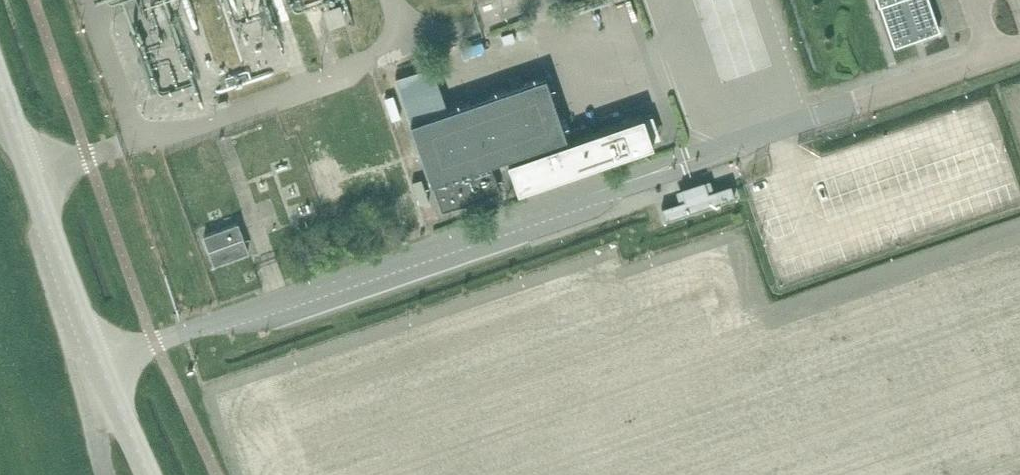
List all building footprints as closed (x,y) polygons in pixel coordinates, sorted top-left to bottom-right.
[(896,47),(940,31),(930,0),(879,0),(896,47)] [(347,20),(362,15),(358,1),(342,6),(347,20)] [(420,92),(445,85),(442,76),(418,83),(420,92)] [(503,157),(566,135),(545,77),(411,123),(442,210),(500,189),(490,162),(503,157)] [(598,136),(670,119),(667,106),(595,123),(598,136)] [(523,185),(601,158),(592,132),(514,159),(523,185)] [(896,141),(854,153),(857,165),(870,161),(872,171),(902,162),(896,141)] [(705,180),(681,188),(681,190),(677,191),(680,201),(662,207),(666,219),(736,196),(732,184),(713,190),(710,180),(705,182),(705,180)] [(203,233),(213,263),(248,251),(239,222),(203,233)]
